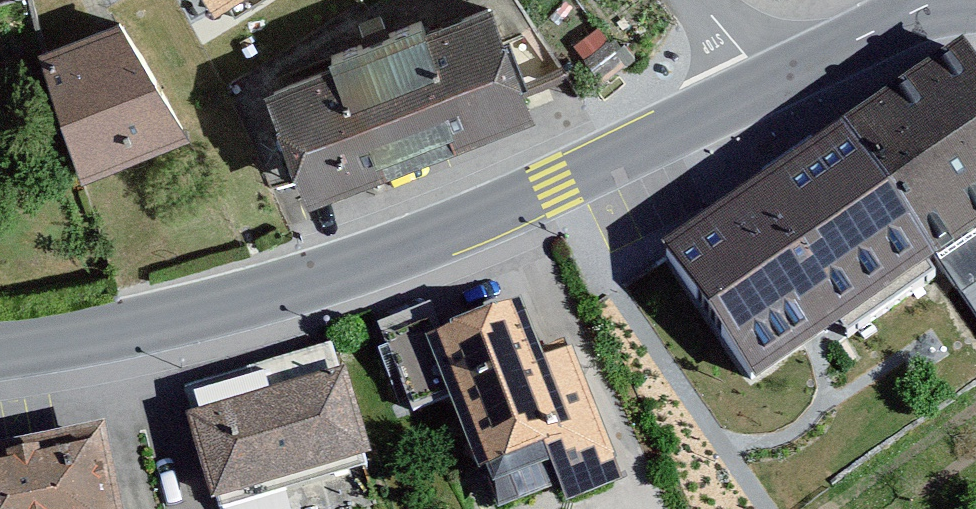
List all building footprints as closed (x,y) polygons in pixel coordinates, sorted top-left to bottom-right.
[(203,17),(230,0),(193,0),(203,17)] [(233,91),(269,182),(300,170),(307,187),(523,102),(483,0),(466,0),(233,91)] [(595,28),(578,0),(546,0),(572,42),(595,28)] [(107,29),(32,58),(70,180),(176,142),(107,29)] [(958,58),(655,251),(741,386),(975,237),(975,85),(958,58)] [(367,329),(402,419),(441,404),(475,493),(540,468),(555,508),(584,508),(624,494),(570,352),(536,364),(515,309),(439,338),(427,306),(367,329)] [(328,360),(171,404),(200,508),(232,508),(360,473),(328,360)] [(0,451),(0,508),(105,508),(91,434),(0,451)]
